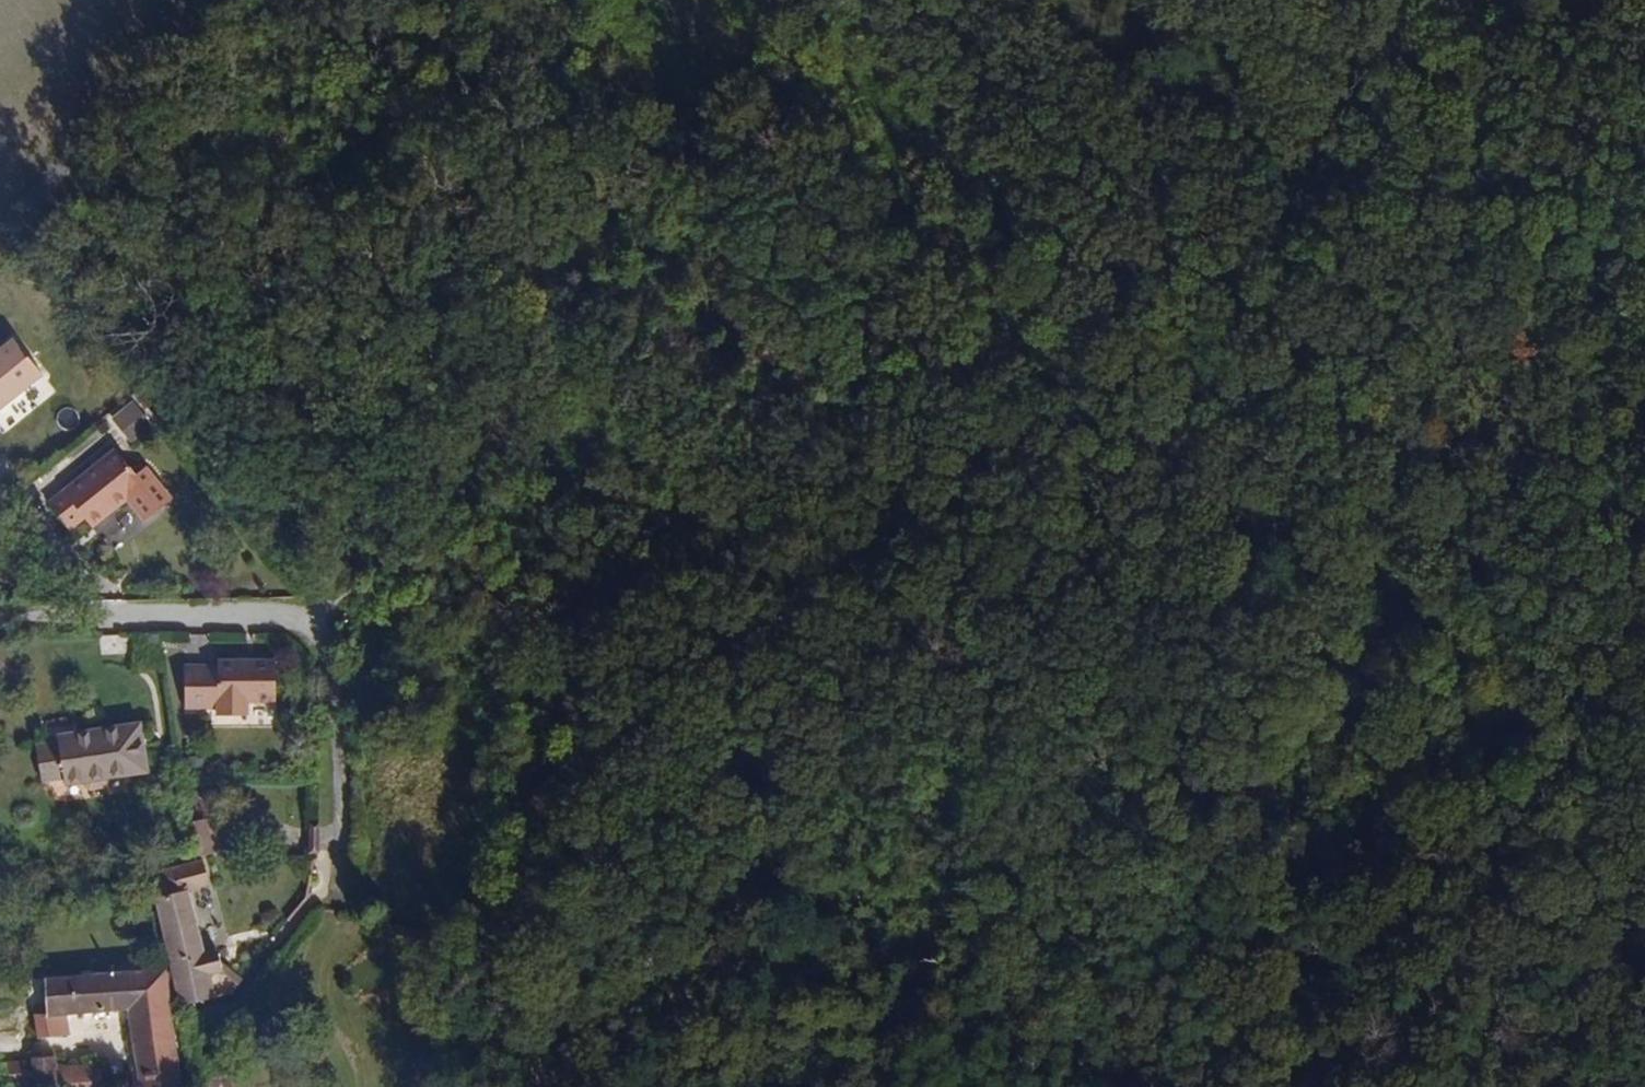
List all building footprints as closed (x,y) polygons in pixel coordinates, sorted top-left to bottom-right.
[(0,361),(0,416),(47,379),(19,346),(0,361)] [(111,418),(131,443),(153,425),(133,400),(111,418)] [(137,482),(119,458),(57,507),(76,531),(85,524),(92,534),(107,523),(105,521),(115,514),(116,515),(128,506),(146,529),(172,508),(147,475),(137,482)] [(0,489),(0,518),(14,507),(6,499),(7,498),(0,489)] [(248,708),(276,708),(276,669),(222,668),(221,674),(191,674),(190,707),(221,707),(221,723),(247,724),(248,708)] [(139,731),(55,743),(63,789),(146,778),(139,731)] [(59,781),(54,749),(35,752),(39,783),(59,781)] [(222,789),(192,795),(200,827),(229,821),(222,789)] [(157,897),(180,1000),(235,985),(246,970),(235,963),(232,965),(222,958),(218,940),(205,943),(191,890),(212,885),(207,862),(169,871),(174,894),(167,895),(157,897)] [(162,872),(167,895),(174,894),(169,871),(162,872)] [(169,969),(44,978),(46,1015),(64,1014),(65,1019),(132,1011),(134,1043),(176,1039),(173,1008),(169,969)] [(67,1039),(65,1019),(64,1014),(46,1015),(35,1016),(39,1043),(67,1039)] [(134,1043),(136,1069),(178,1066),(176,1039),(134,1043)] [(55,1069),(55,1060),(30,1061),(31,1064),(31,1086),(56,1086),(55,1069)] [(31,1064),(1,1067),(2,1086),(31,1086),(31,1064)] [(101,1066),(55,1069),(56,1086),(103,1086),(101,1066)] [(137,1086),(180,1086),(178,1066),(136,1069),(137,1086)]
